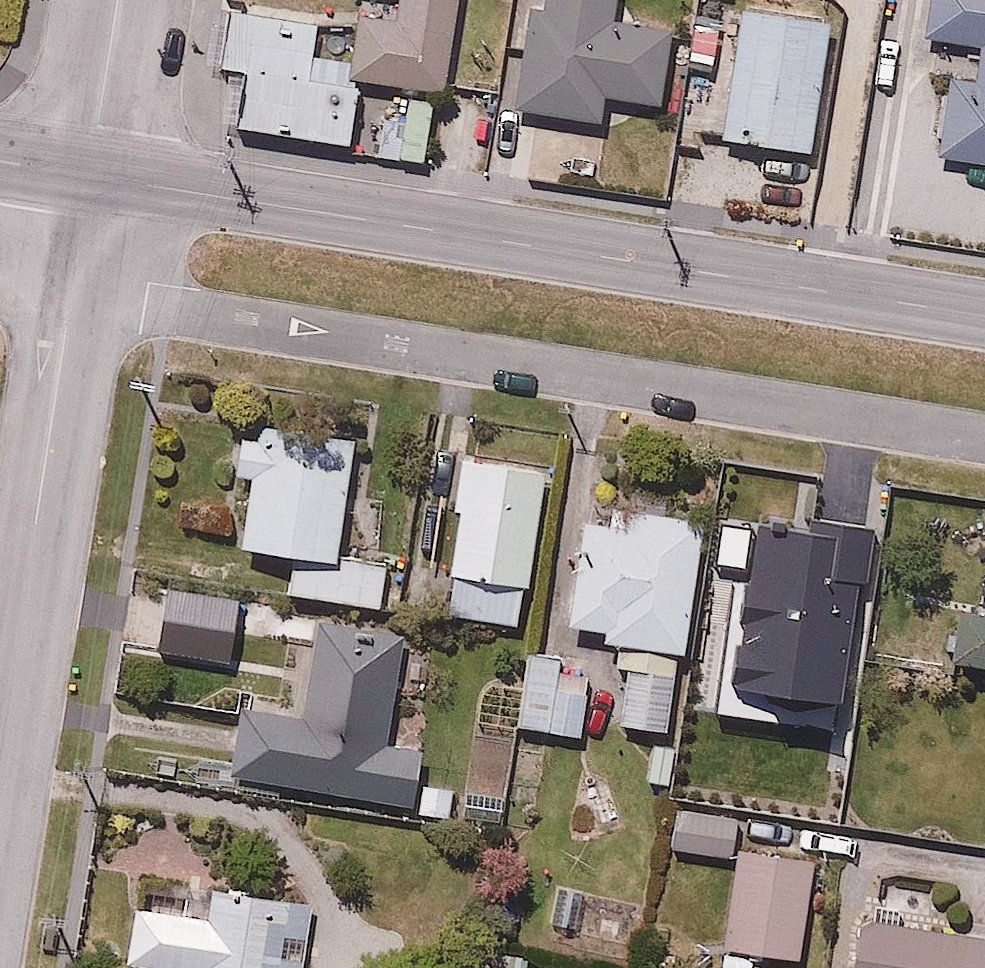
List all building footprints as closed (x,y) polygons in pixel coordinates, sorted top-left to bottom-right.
[(368,68),(405,73),(399,115),(436,120),(453,0),(398,0),(397,9),(358,4),(351,52),(350,63),(349,65),(368,68)] [(537,0),(530,0),(514,103),(605,117),(609,91),(658,98),(669,25),(614,17),(617,0),(551,0),(551,2),(537,0)] [(762,0),(720,0),(702,131),(805,146),(808,127),(855,134),(863,78),(824,73),(828,45),(844,47),(849,13),(762,0)] [(917,1),(907,61),(950,69),(936,150),(984,158),(984,0),(911,0),(917,1)] [(240,9),(231,64),(240,63),(232,119),(358,137),(368,68),(349,65),(350,63),(351,52),(313,47),(317,19),(240,9)] [(356,431),(265,415),(262,434),(239,430),(231,476),(254,480),(244,541),(292,550),(286,587),(382,604),(390,560),(336,551),(356,431)] [(476,421),(439,417),(415,611),(525,624),(541,494),(554,495),(558,460),(472,450),(476,421)] [(622,524),(585,517),(568,617),(606,623),(604,638),(619,640),(623,641),(684,651),(708,505),(628,491),(622,524)] [(878,530),(718,509),(708,581),(729,584),(711,720),(851,738),(861,661),(861,655),(870,589),(878,530)] [(870,589),(861,655),(861,661),(960,674),(962,657),(984,660),(984,604),(870,589)] [(405,630),(234,600),(228,632),(316,648),(312,669),(246,657),(226,769),(411,803),(438,651),(402,645),(405,630)] [(623,641),(619,640),(606,716),(671,727),(684,651),(623,641)] [(566,659),(530,654),(518,730),(583,740),(593,677),(564,672),(566,659)] [(515,753),(473,746),(462,805),(503,813),(515,753)] [(459,781),(424,775),(417,816),(452,822),(459,781)] [(742,842),(745,817),(676,808),(671,854),(740,862),(742,842)] [(742,842),(740,862),(727,967),(766,967),(767,961),(794,964),(808,850),(742,842)] [(202,873),(200,888),(167,882),(163,904),(130,899),(121,955),(150,960),(194,967),(199,967),(306,967),(319,893),(202,873)] [(935,924),(938,903),(852,889),(840,967),(984,967),(984,932),(935,924)] [(492,958),(491,967),(534,967),(534,966),(492,958)] [(150,960),(149,967),(194,967),(150,960)]
